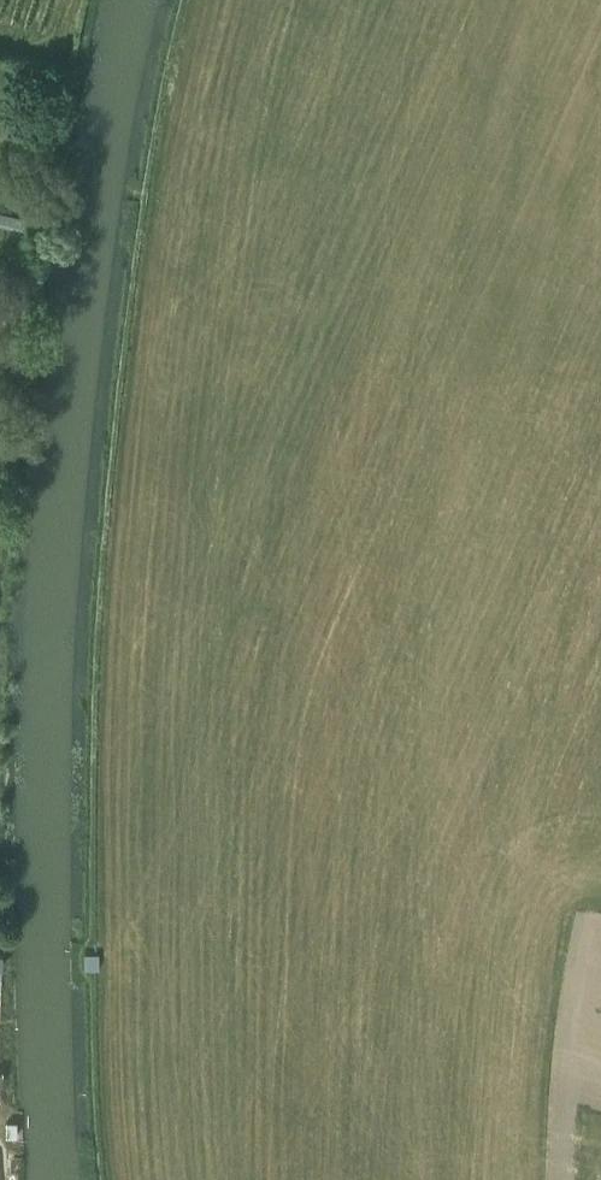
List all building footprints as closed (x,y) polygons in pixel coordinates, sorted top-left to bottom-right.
[(98,954),(83,954),(83,970),(98,970),(98,954)]
